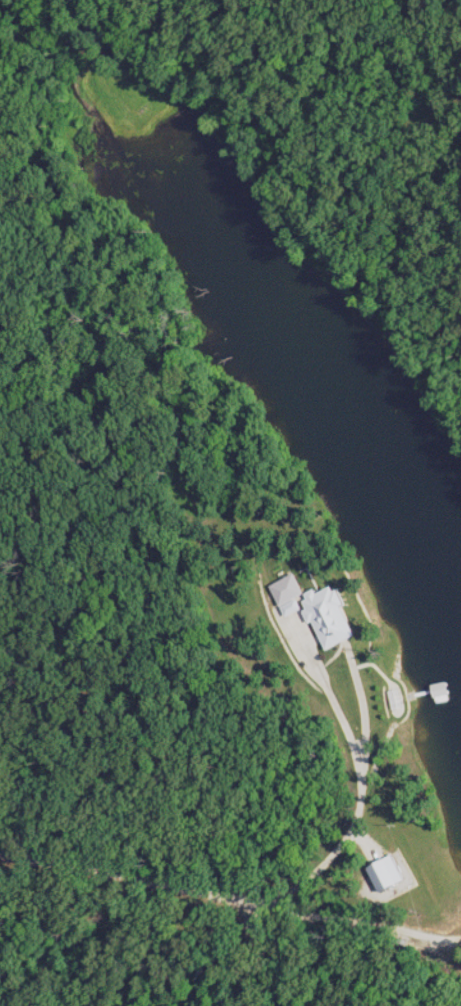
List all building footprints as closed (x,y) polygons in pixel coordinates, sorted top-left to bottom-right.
[(460,701),(460,684),(450,684),(450,701),(460,701)]
